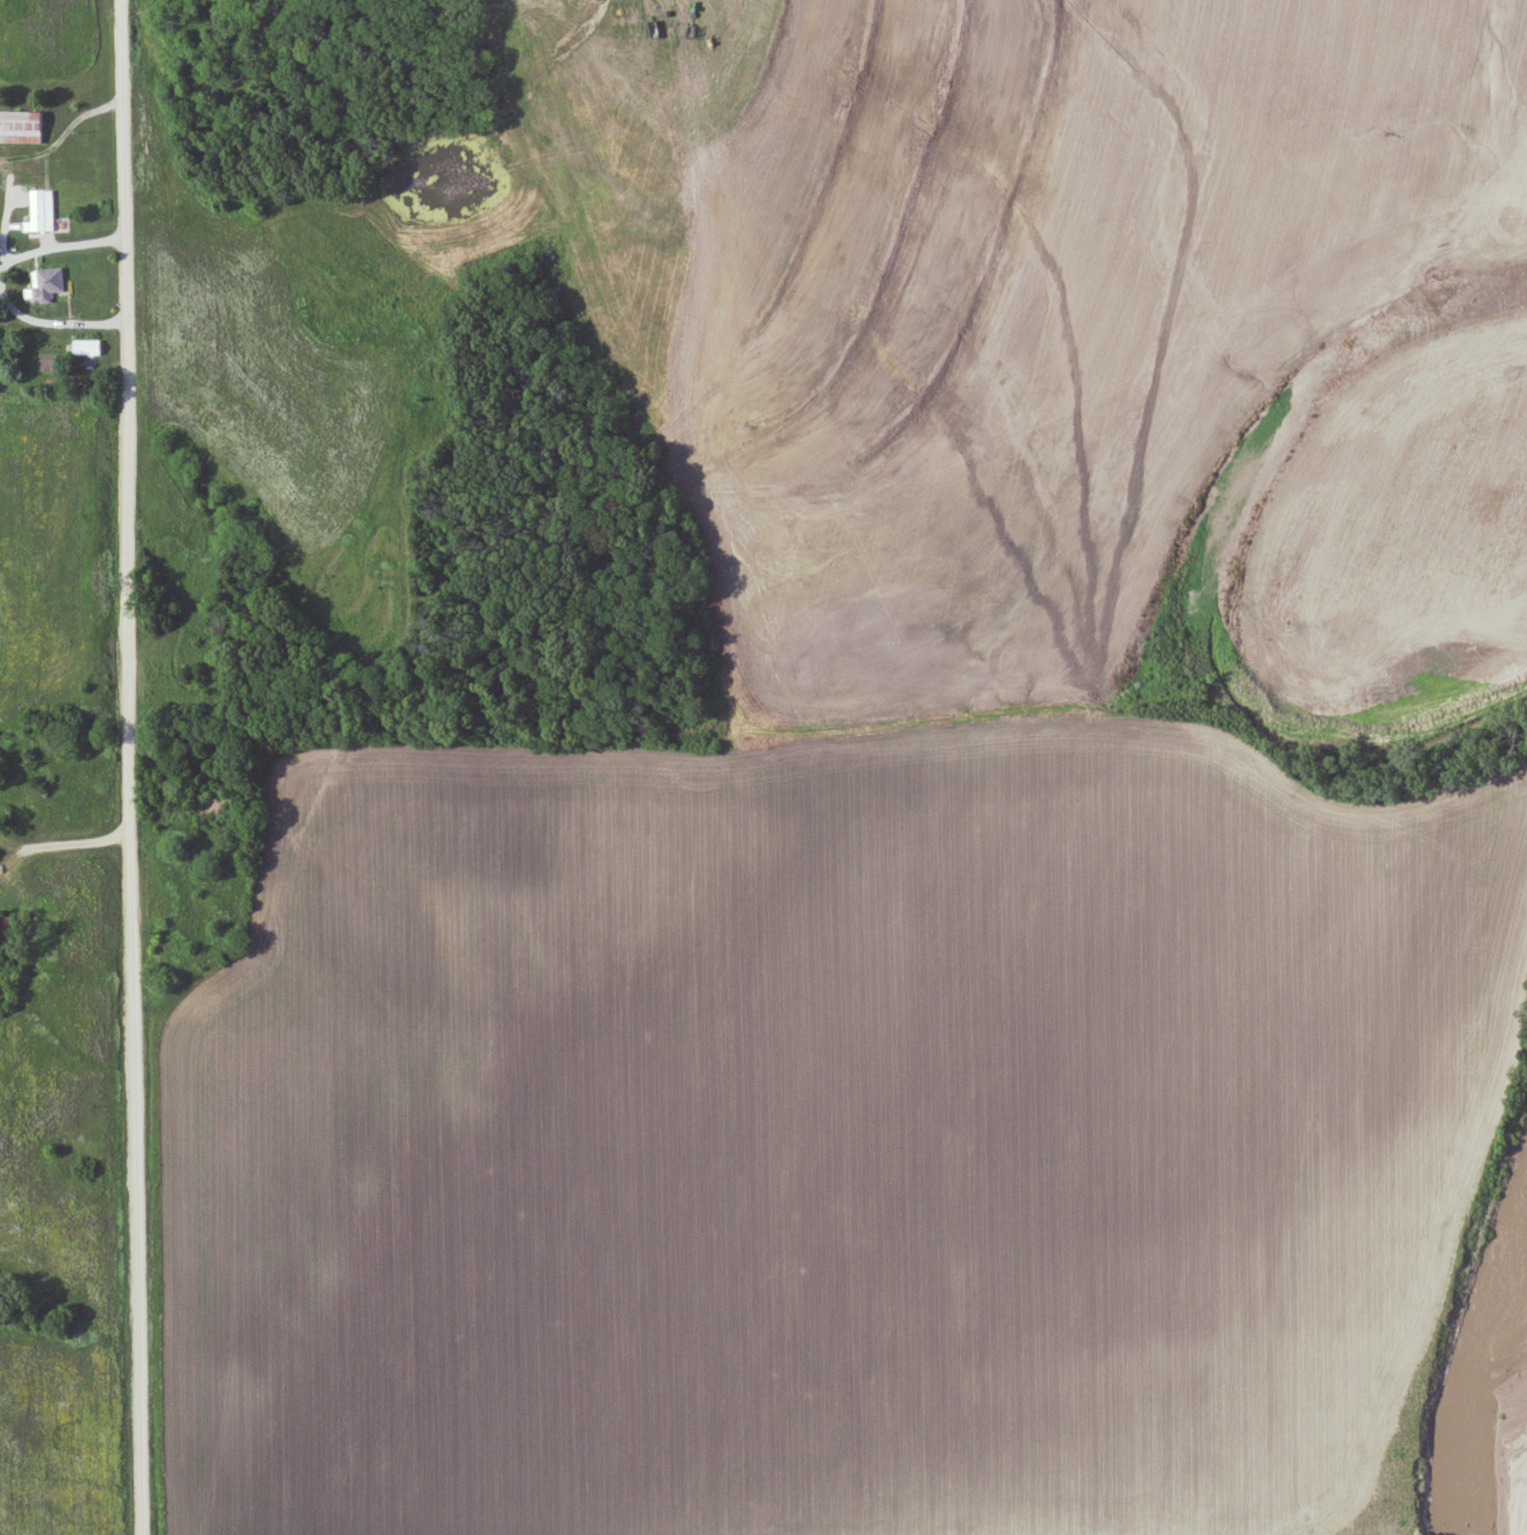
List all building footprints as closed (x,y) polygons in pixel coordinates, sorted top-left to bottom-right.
[(44,145),(44,113),(0,113),(0,145),(44,145)] [(30,232),(53,232),(53,199),(30,199),(30,232)] [(33,270),(33,303),(49,303),(49,293),(63,293),(63,270),(33,270)] [(99,342),(71,342),(71,356),(99,356),(99,342)]
